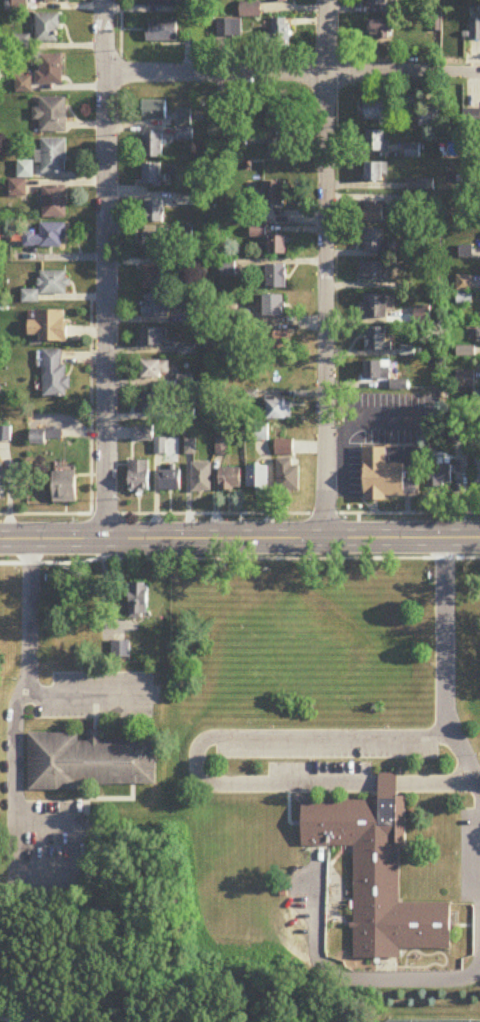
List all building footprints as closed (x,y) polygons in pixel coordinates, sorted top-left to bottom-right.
[(177,0),(148,0),(148,9),(177,9),(177,0)] [(395,16),(395,1),(387,1),(387,0),(368,0),(368,8),(381,8),(381,16),(395,16)] [(260,17),(260,4),(241,4),(241,17),(260,17)] [(36,44),(60,44),(60,16),(36,16),(36,44)] [(217,38),(241,38),(241,21),(217,21),(217,38)] [(469,21),(469,42),(479,42),(479,21),(469,21)] [(178,22),(147,22),(147,43),(178,43),(178,22)] [(392,22),(368,22),(368,40),(392,40),(392,22)] [(290,25),(271,25),(271,34),(265,34),(265,50),(290,50),(290,25)] [(63,57),(38,57),(38,87),(63,87),(63,57)] [(66,134),(66,100),(41,100),(41,111),(33,111),(33,122),(41,122),(41,134),(66,134)] [(143,102),(143,121),(167,121),(167,102),(143,102)] [(387,104),(366,104),(366,123),(401,123),(401,111),(387,111),(387,104)] [(418,128),(440,128),(440,108),(418,108),(418,128)] [(178,112),(177,127),(192,128),(192,112),(178,112)] [(384,132),(365,132),(365,154),(389,154),(389,142),(384,142),(384,132)] [(143,159),(163,159),(163,136),(143,136),(143,159)] [(66,175),(66,141),(41,141),(41,153),(36,153),(36,166),(41,166),(41,175),(66,175)] [(291,141),(269,141),(269,158),(291,158),(291,141)] [(442,159),(459,159),(459,144),(442,144),(442,159)] [(404,159),(421,159),(421,145),(404,145),(404,159)] [(366,183),(388,183),(388,164),(366,164),(366,183)] [(143,187),(161,187),(161,165),(143,165),(143,187)] [(434,180),(405,180),(405,193),(434,193),(434,180)] [(261,206),(286,206),(286,183),(261,183),(261,206)] [(66,220),(66,188),(42,188),(42,220),(66,220)] [(143,224),(164,224),(164,202),(143,202),(143,224)] [(384,224),(384,207),(365,207),(365,224),(384,224)] [(66,225),(40,225),(40,235),(23,235),(23,249),(66,249),(66,225)] [(384,254),(384,230),(364,230),(364,254),(384,254)] [(164,256),(164,233),(143,233),(143,256),(164,256)] [(270,256),(287,256),(287,238),(270,238),(270,256)] [(360,281),(386,281),(386,264),(360,264),(360,281)] [(143,290),(169,290),(169,265),(143,265),(143,290)] [(266,290),(285,290),(285,265),(266,265),(266,290)] [(22,292),(22,305),(38,305),(38,296),(68,296),(67,273),(40,273),(40,292),(22,292)] [(170,297),(143,296),(143,318),(169,319),(170,297)] [(283,319),(283,296),(264,296),(264,319),(283,319)] [(362,319),(393,319),(393,296),(362,296),(362,319)] [(28,322),(28,344),(66,344),(66,313),(35,313),(35,322),(28,322)] [(365,353),(389,353),(389,329),(365,329),(365,353)] [(143,330),(143,348),(167,348),(167,330),(143,330)] [(261,352),(290,352),(290,333),(261,333),(261,352)] [(67,399),(67,353),(44,353),(44,399),(67,399)] [(365,382),(390,382),(390,363),(365,363),(365,382)] [(143,381),(169,381),(169,364),(143,364),(143,381)] [(159,415),(159,397),(143,397),(143,415),(159,415)] [(291,403),(267,403),(267,411),(261,411),(261,422),(291,422),(291,403)] [(135,444),(154,444),(154,428),(135,428),(135,444)] [(60,434),(30,434),(30,447),(60,447),(60,434)] [(165,456),(165,440),(155,440),(155,456),(165,456)] [(293,441),(275,441),(275,457),(293,457),(293,441)] [(365,500),(420,500),(420,448),(365,449),(365,500)] [(277,494),(298,494),(298,461),(277,461),(277,494)] [(129,494),(149,494),(149,462),(129,462),(129,494)] [(428,488),(453,488),(453,464),(428,464),(428,488)] [(192,494),(211,494),(211,465),(192,465),(192,494)] [(268,467),(247,467),(247,491),(268,491),(268,467)] [(220,492),(241,492),(241,470),(220,470),(220,492)] [(181,493),(181,472),(160,472),(160,493),(181,493)] [(54,504),(77,504),(77,474),(54,474),(54,504)] [(148,583),(130,583),(130,619),(148,619),(148,583)] [(128,643),(112,643),(112,658),(129,658),(128,643)] [(155,742),(155,784),(76,784),(76,789),(27,789),(27,733),(75,733),(75,742),(155,742)] [(354,848),(353,959),(400,959),(400,950),(451,951),(451,905),(401,905),(401,798),(397,798),(397,775),(379,775),(379,802),(302,802),(302,848),(354,848)]
